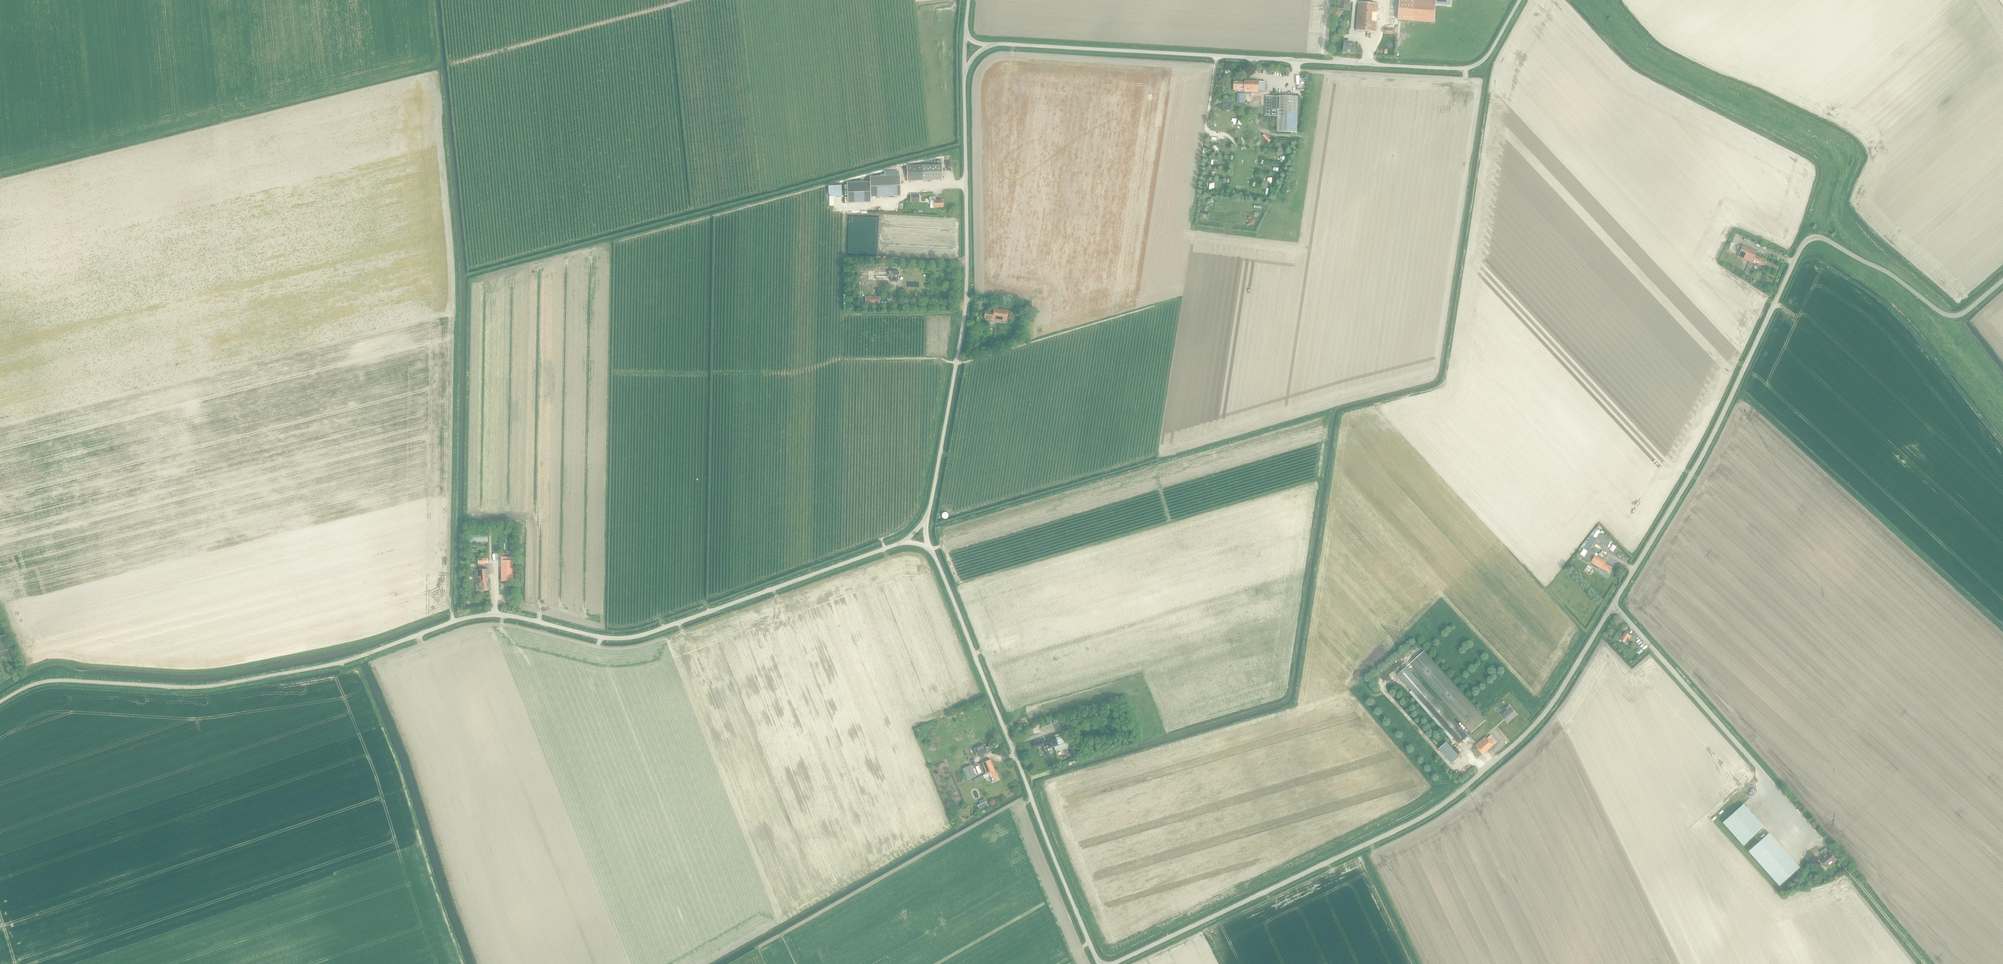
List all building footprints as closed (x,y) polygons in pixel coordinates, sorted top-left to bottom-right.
[(1350,9),(1350,0),(1338,0),(1337,8),(1350,9)] [(1434,22),(1436,0),(1435,0),(1400,0),(1399,20),(1434,22)] [(1356,30),(1376,31),(1378,3),(1359,1),(1356,30)] [(1343,52),(1354,53),(1355,44),(1344,43),(1343,52)] [(1244,91),(1265,92),(1265,81),(1244,81),(1244,82),(1234,82),(1234,89),(1244,90),(1244,91)] [(1278,96),(1266,96),(1265,116),(1277,116),(1277,133),(1297,134),(1298,97),(1278,96)] [(1223,101),(1222,110),(1230,111),(1231,101),(1223,101)] [(908,166),(908,181),(942,180),(942,165),(908,166)] [(870,182),(870,197),(901,196),(900,176),(870,177),(870,182)] [(848,203),(871,202),(870,197),(870,182),(847,183),(848,203)] [(943,200),(936,200),(936,196),(929,197),(929,200),(933,200),(933,208),(943,207),(943,200)] [(1757,262),(1763,265),(1766,259),(1756,255),(1758,251),(1744,245),(1739,256),(1756,264),(1757,262)] [(889,281),(889,270),(867,270),(867,280),(889,281)] [(889,270),(889,281),(898,282),(899,271),(889,270)] [(1002,317),(1010,318),(1011,311),(1008,311),(1008,310),(993,308),(993,312),(985,311),(984,318),(987,318),(1002,321),(1002,317)] [(1595,540),(1606,547),(1610,540),(1599,533),(1595,540)] [(1602,568),(1609,572),(1612,567),(1605,563),(1606,562),(1595,555),(1596,553),(1589,549),(1584,558),(1602,569),(1602,568)] [(501,560),(501,580),(514,580),(513,561),(516,561),(516,556),(504,556),(504,560),(501,560)] [(481,590),(489,589),(487,569),(477,569),(478,584),(479,584),(479,586),(480,586),(481,590)] [(1633,644),(1639,636),(1631,630),(1630,633),(1631,634),(1630,635),(1625,632),(1622,636),(1621,635),(1619,639),(1623,642),(1627,637),(1628,638),(1627,640),(1630,642),(1630,641),(1632,642),(1632,643),(1633,644)] [(14,654),(6,634),(0,636),(0,659),(14,654)] [(1464,731),(1468,735),(1485,720),(1424,651),(1409,664),(1467,728),(1465,729),(1466,730),(1464,731)] [(1465,745),(1470,741),(1405,667),(1397,674),(1458,743),(1461,740),(1465,745)] [(1509,705),(1506,708),(1507,710),(1501,715),(1507,722),(1517,715),(1509,705)] [(1040,724),(1042,729),(1051,726),(1049,721),(1040,724)] [(966,744),(977,740),(973,729),(962,733),(966,744)] [(1064,734),(1060,735),(1059,733),(1034,742),(1035,743),(1033,744),(1035,748),(1043,746),(1044,750),(1053,747),(1054,751),(1063,748),(1061,744),(1063,743),(1061,739),(1066,738),(1064,734)] [(1477,758),(1495,742),(1489,735),(1486,738),(1484,736),(1474,745),(1475,746),(1471,750),(1477,758)] [(1438,749),(1452,764),(1459,758),(1446,742),(1438,749)] [(975,751),(978,756),(987,752),(985,747),(975,751)] [(993,781),(998,779),(994,771),(995,770),(990,759),(981,763),(985,774),(973,779),(975,782),(990,776),(993,781)] [(962,769),(967,780),(975,776),(971,765),(962,769)] [(1723,822),(1744,844),(1763,827),(1742,805),(1723,822)] [(1799,868),(1768,833),(1749,850),(1780,885),(1799,868)] [(1819,859),(1826,867),(1835,860),(1825,847),(1819,852),(1822,856),(1819,859)]
